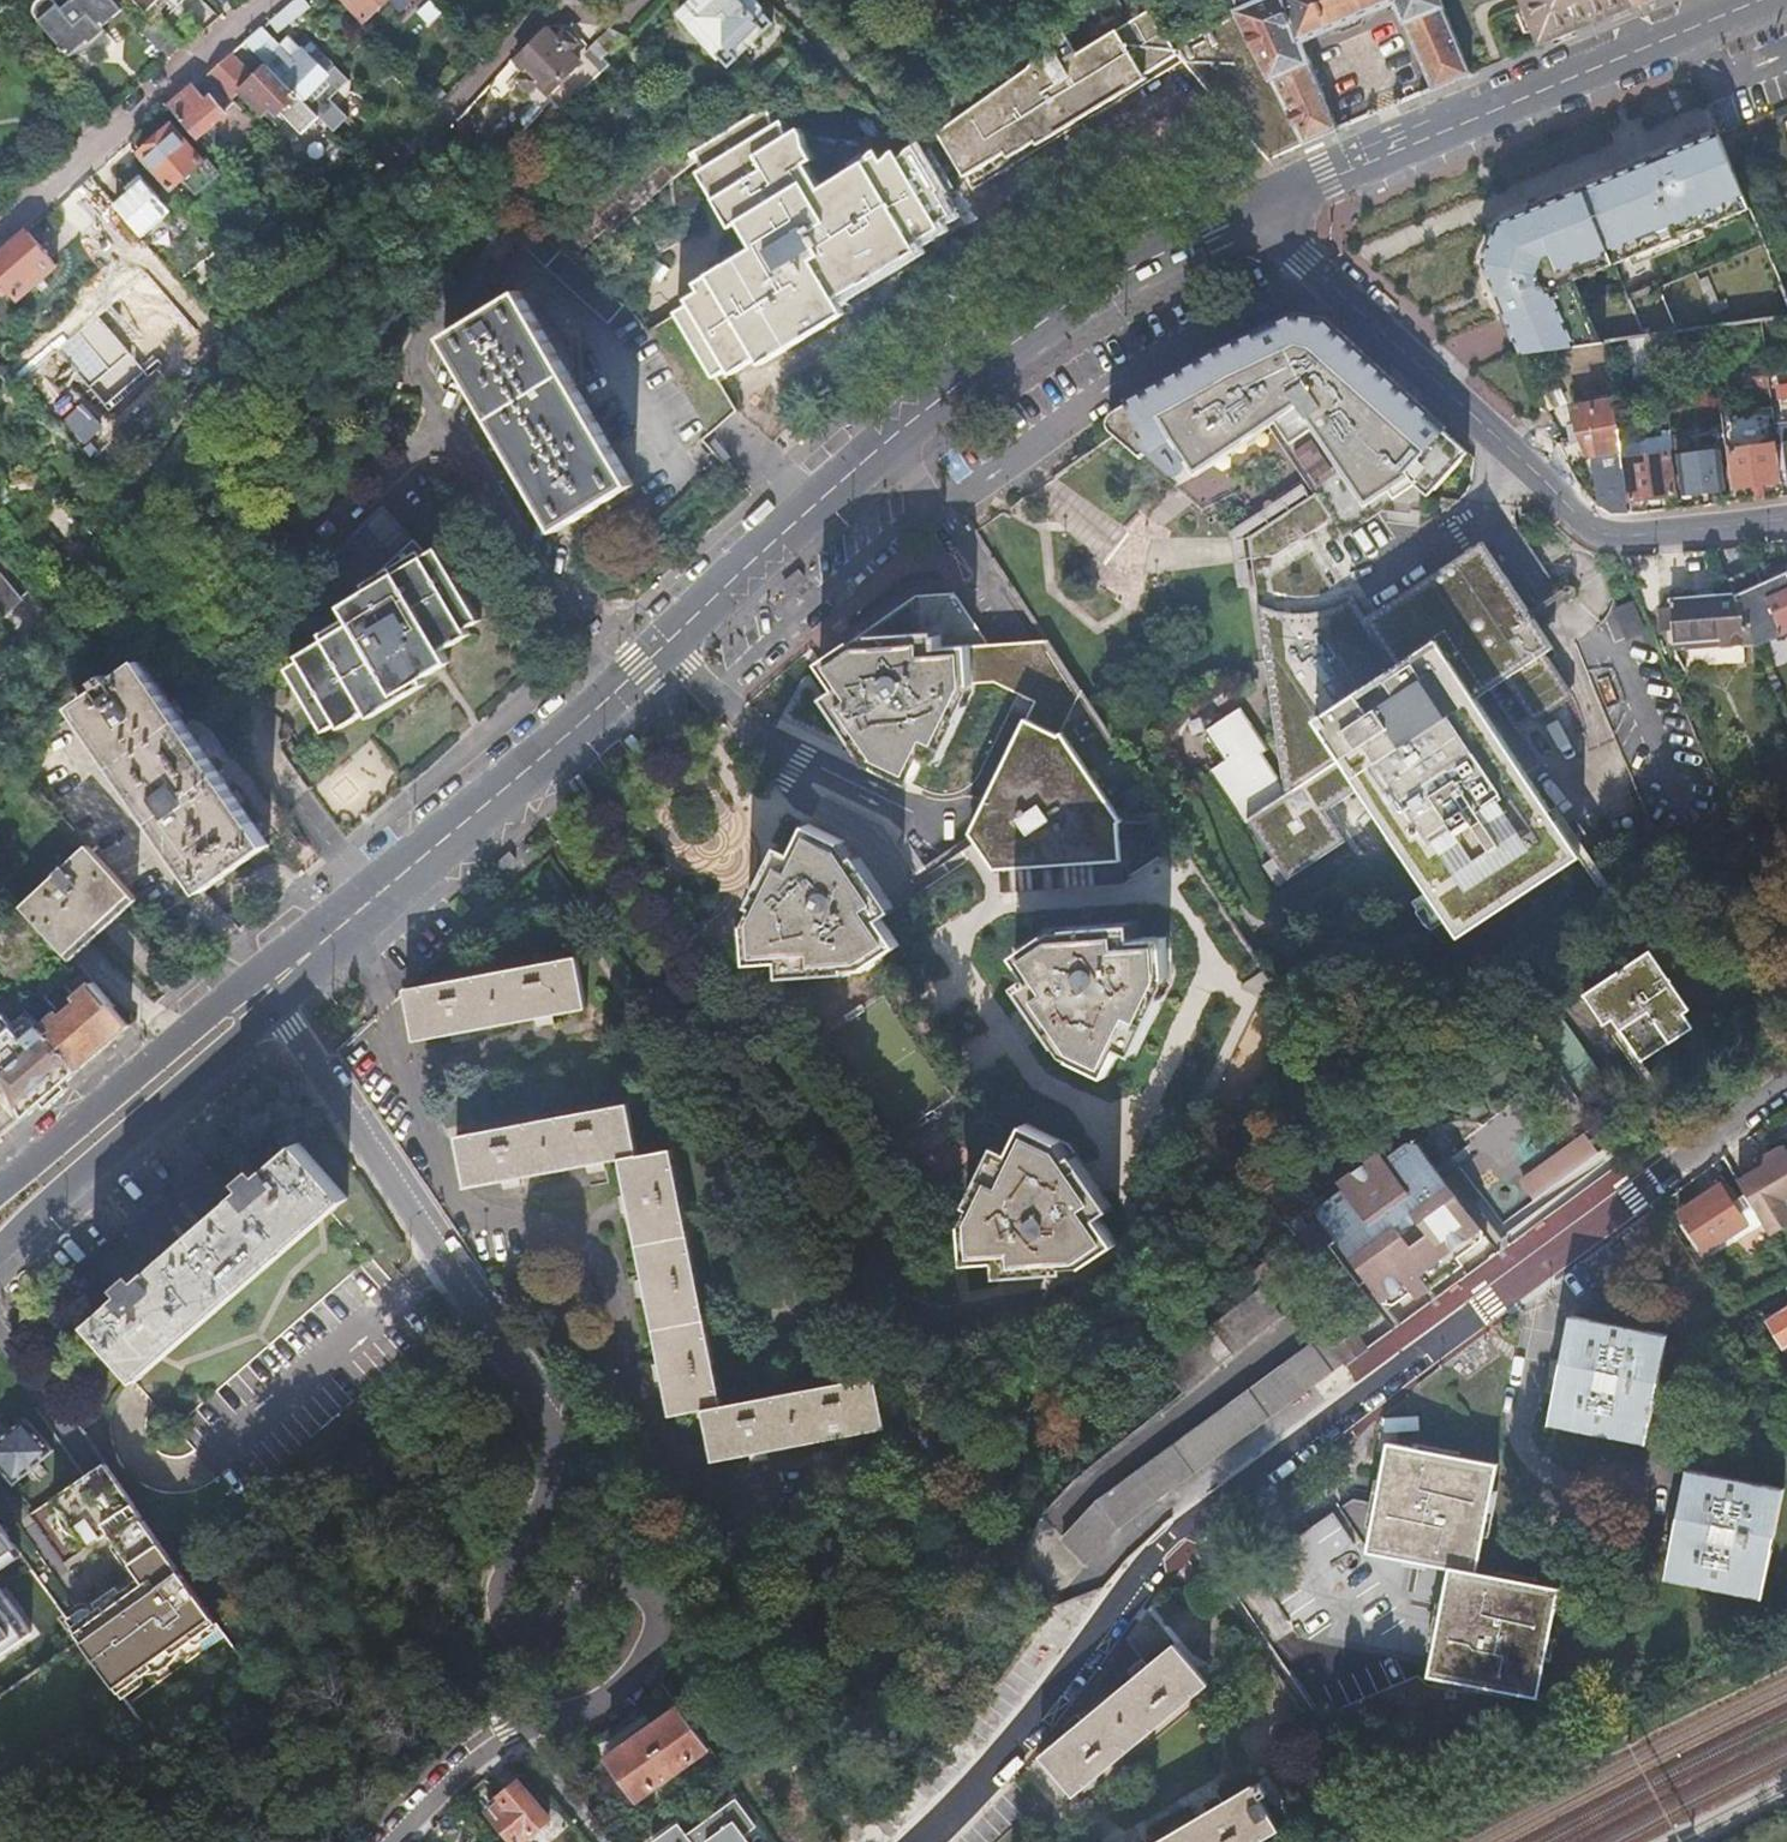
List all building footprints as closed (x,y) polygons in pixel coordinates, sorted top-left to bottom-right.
[(103,0),(58,0),(50,7),(46,2),(43,0),(41,0),(36,0),(34,0),(30,3),(27,6),(25,10),(25,15),(27,19),(61,58),(77,53),(88,47),(101,36),(95,29),(114,13),(103,0)] [(126,2),(141,16),(156,0),(124,0),(126,2)] [(173,9),(181,0),(163,0),(173,9)] [(361,21),(384,0),(342,0),(361,21)] [(672,17),(722,70),(771,26),(745,0),(691,0),(672,17)] [(1233,13),(1239,26),(1265,74),(1303,145),(1335,131),(1295,45),(1327,32),(1330,35),(1357,24),(1356,19),(1388,5),(1428,93),(1468,76),(1437,2),(1436,0),(1262,0),(1233,13)] [(1534,48),(1632,7),(1628,0),(1515,0),(1534,48)] [(292,1),(266,23),(279,35),(304,14),(292,1)] [(1265,74),(1239,26),(1214,40),(1196,14),(1161,34),(1146,12),(1083,49),(1077,36),(1067,36),(1056,42),(1033,70),(1037,78),(950,131),(960,148),(953,152),(974,187),(1187,59),(1267,160),(1303,145),(1265,74)] [(541,27),(510,59),(524,73),(517,80),(528,90),(536,84),(547,94),(577,63),(567,53),(573,45),(563,35),(556,41),(541,27)] [(257,30),(242,43),(265,66),(300,101),(317,119),(330,132),(346,116),(328,98),(347,79),(303,34),(294,43),(289,39),(279,49),(259,29),(257,30)] [(623,40),(625,38),(606,32),(591,48),(604,60),(623,40)] [(228,55),(203,77),(229,102),(237,94),(260,116),(267,109),(276,117),(278,114),(300,135),(317,119),(300,101),(265,66),(252,79),(228,55)] [(347,79),(328,98),(346,116),(349,119),(368,100),(347,79)] [(184,93),(166,109),(194,137),(209,124),(224,111),(223,110),(210,95),(204,100),(192,86),(184,93)] [(230,103),(223,110),(224,111),(209,124),(222,135),(232,146),(252,125),(230,103)] [(267,109),(260,116),(290,145),(300,135),(278,114),(276,117),(267,109)] [(926,172),(913,153),(909,159),(904,153),(893,162),(889,156),(830,189),(818,172),(824,168),(812,136),(799,143),(787,126),(769,135),(762,122),(703,156),(710,170),(701,175),(717,201),(734,229),(739,227),(758,252),(699,286),(700,294),(690,301),(692,307),(678,314),(717,378),(731,369),(736,373),(761,359),(765,366),(818,335),(823,331),(817,324),(843,309),(839,302),(891,270),(942,225),(955,217),(926,172)] [(222,135),(209,124),(194,137),(206,148),(222,135)] [(168,126),(135,154),(166,189),(178,179),(193,196),(218,175),(203,157),(199,161),(168,126)] [(1494,223),(1480,260),(1519,354),(1595,343),(1568,280),(1744,206),(1712,132),(1494,223)] [(125,193),(111,206),(144,245),(168,224),(155,211),(157,209),(152,203),(156,200),(137,178),(123,190),(125,193)] [(524,207),(466,241),(477,260),(514,238),(532,267),(610,328),(626,307),(546,241),(524,207)] [(945,232),(942,225),(891,270),(921,252),(918,248),(945,232)] [(0,252),(0,285),(14,301),(54,266),(37,247),(24,231),(0,252)] [(513,296),(439,342),(555,530),(630,486),(513,296)] [(1760,319),(1710,326),(1712,341),(1762,334),(1760,319)] [(1366,510),(1410,480),(1415,488),(1429,500),(1468,456),(1322,326),(1292,322),(1223,355),(1217,358),(1113,417),(1110,419),(1108,423),(1107,427),(1107,432),(1110,436),(1141,463),(1142,463),(1141,461),(1146,458),(1169,479),(1170,478),(1147,457),(1170,444),(1185,466),(1194,480),(1275,426),(1298,410),(1313,433),(1344,478),(1366,510)] [(1630,340),(1632,376),(1652,375),(1650,339),(1630,340)] [(1767,369),(1745,372),(1747,389),(1769,386),(1767,369)] [(1745,372),(1727,374),(1729,391),(1747,389),(1745,372)] [(1779,384),(1780,396),(1786,395),(1786,383),(1779,384)] [(1633,511),(1631,497),(1626,459),(1623,441),(1618,400),(1574,408),(1577,435),(1556,445),(1568,473),(1574,482),(1582,490),(1591,497),(1600,503),(1611,507),(1621,510),(1633,511)] [(1298,410),(1275,426),(1291,448),(1313,433),(1298,410)] [(1244,550),(1249,614),(1273,613),(1299,618),(1327,609),(1346,602),(1350,609),(1354,616),(1354,621),(1354,628),(1472,552),(1453,530),(1429,500),(1415,488),(1410,480),(1366,510),(1313,433),(1291,448),(1317,493),(1243,538),(1244,550)] [(1673,435),(1623,441),(1626,459),(1631,458),(1671,453),(1675,452),(1673,435)] [(1737,483),(1756,481),(1766,480),(1778,478),(1773,440),(1732,445),(1737,483)] [(1147,457),(1170,478),(1175,479),(1179,479),(1182,477),(1184,474),(1185,471),(1185,466),(1170,444),(1147,457)] [(1722,447),(1681,452),(1686,490),(1727,485),(1722,447)] [(1636,497),(1631,497),(1633,511),(1652,509),(1650,494),(1675,491),(1671,453),(1631,458),(1636,497)] [(1185,487),(1193,500),(1226,480),(1218,467),(1185,487)] [(1756,481),(1758,496),(1768,495),(1766,480),(1756,481)] [(380,513),(326,560),(352,588),(405,542),(380,513)] [(415,668),(465,637),(463,633),(475,621),(434,552),(422,558),(412,542),(352,597),(337,602),(339,605),(310,621),(317,633),(288,650),(293,658),(282,665),(314,721),(321,732),(323,731),(334,724),(338,730),(391,698),(388,694),(414,677),(411,670),(415,668)] [(1472,552),(1354,628),(1354,621),(1354,616),(1350,609),(1346,602),(1327,609),(1299,618),(1273,613),(1249,614),(1275,799),(1253,761),(1259,757),(1233,716),(1203,736),(1224,767),(1210,776),(1268,866),(1259,872),(1274,893),(1341,847),(1324,817),(1359,795),(1455,943),(1571,865),(1472,708),(1486,699),(1512,739),(1529,728),(1568,702),(1514,617),(1472,552)] [(0,577),(0,611),(17,595),(0,577)] [(1754,597),(1759,607),(1768,603),(1784,638),(1786,637),(1786,583),(1754,597)] [(763,954),(764,959),(771,959),(777,959),(779,966),(780,968),(843,968),(873,952),(876,957),(881,953),(915,1003),(925,997),(975,1071),(966,1079),(986,1110),(1007,1121),(1021,1129),(1008,1153),(997,1151),(957,1219),(962,1244),(965,1262),(987,1261),(989,1275),(1066,1268),(1117,1232),(1257,972),(1151,807),(1107,811),(1056,735),(1077,692),(1043,640),(988,638),(955,589),(911,594),(814,648),(820,659),(828,672),(816,681),(858,753),(895,773),(909,748),(924,755),(966,685),(965,679),(987,679),(1027,697),(963,833),(947,842),(893,876),(873,888),(840,837),(801,817),(785,843),(771,838),(739,897),(750,903),(745,913),(748,954),(763,954)] [(1713,646),(1750,643),(1730,595),(1663,599),(1666,639),(1712,637),(1713,646)] [(1633,599),(1614,607),(1626,634),(1644,627),(1633,599)] [(133,662),(69,706),(201,890),(266,845),(133,662)] [(364,742),(313,787),(349,828),(400,783),(364,742)] [(85,849),(0,754),(0,888),(20,910),(85,849)] [(125,894),(85,849),(20,910),(60,954),(125,894)] [(750,903),(739,897),(732,909),(734,954),(748,954),(745,913),(750,903)] [(577,953),(405,988),(414,1038),(587,1004),(577,953)] [(881,953),(876,957),(969,1104),(986,1110),(966,1079),(975,1071),(925,997),(915,1003),(881,953)] [(1650,955),(1585,1001),(1604,1030),(1613,1025),(1642,1066),(1692,1030),(1682,1015),(1687,1011),(1650,955)] [(124,1025),(88,985),(72,997),(59,981),(28,1008),(25,1015),(31,1018),(46,1004),(54,1013),(37,1027),(73,1069),(124,1025)] [(73,1069),(37,1027),(34,1024),(20,1037),(0,1014),(0,1067),(24,1111),(73,1069)] [(624,1098),(453,1126),(461,1180),(615,1155),(659,1414),(694,1409),(704,1463),(875,1434),(866,1382),(711,1406),(667,1146),(633,1151),(624,1098)] [(1021,1129),(1007,1121),(997,1151),(1008,1153),(1021,1129)] [(1318,1215),(1339,1244),(1370,1286),(1392,1314),(1430,1286),(1425,1279),(1487,1233),(1420,1141),(1392,1161),(1385,1154),(1342,1188),(1348,1193),(1318,1215)] [(119,1298),(86,1326),(127,1377),(328,1217),(343,1204),(296,1146),(262,1176),(256,1170),(238,1185),(244,1192),(137,1282),(131,1277),(114,1291),(119,1298)] [(957,1219),(997,1151),(983,1146),(950,1218),(954,1249),(962,1244),(957,1219)] [(1768,1239),(1786,1228),(1786,1211),(1783,1203),(1786,1201),(1786,1154),(1786,1153),(1785,1152),(1784,1151),(1782,1151),(1781,1151),(1780,1151),(1779,1151),(1777,1152),(1765,1159),(1762,1169),(1737,1183),(1744,1195),(1761,1225),(1768,1239)] [(1720,1185),(1676,1214),(1702,1254),(1746,1225),(1732,1203),(1720,1185)] [(1744,1195),(1732,1203),(1746,1225),(1751,1232),(1761,1225),(1744,1195)] [(426,1336),(328,1217),(127,1377),(121,1383),(226,1506),(426,1336)] [(1492,1241),(1487,1233),(1425,1279),(1430,1286),(1436,1292),(1468,1268),(1464,1262),(1492,1241)] [(965,1262),(962,1244),(954,1249),(955,1262),(965,1262)] [(1370,1286),(1339,1244),(1332,1248),(1363,1291),(1370,1286)] [(1272,1260),(1253,1272),(1273,1301),(1292,1289),(1272,1260)] [(1255,1289),(1217,1317),(1137,1377),(1158,1405),(1276,1317),(1255,1289)] [(1766,1320),(1781,1347),(1786,1343),(1786,1308),(1766,1320)] [(1571,1319),(1546,1426),(1642,1447),(1666,1340),(1571,1319)] [(1344,1367),(1355,1382),(1375,1367),(1351,1335),(1332,1349),(1344,1367)] [(1332,1349),(1324,1337),(1089,1508),(1059,1544),(1084,1567),(1117,1531),(1344,1367),(1332,1349)] [(1774,1392),(1786,1410),(1786,1384),(1774,1392)] [(0,1441),(0,1468),(16,1487),(54,1454),(24,1420),(0,1441)] [(1325,1517),(1244,1572),(1294,1646),(1419,1669),(1417,1681),(1528,1704),(1549,1596),(1469,1579),(1490,1470),(1381,1446),(1368,1505),(1345,1502),(1332,1511),(1359,1555),(1352,1560),(1325,1517)] [(203,1646),(223,1632),(107,1464),(53,1502),(59,1512),(64,1519),(70,1515),(80,1530),(75,1534),(80,1542),(87,1551),(109,1536),(140,1581),(116,1598),(141,1635),(162,1666),(177,1655),(181,1661),(183,1659),(203,1646)] [(1686,1475),(1663,1582),(1758,1603),(1781,1497),(1686,1475)] [(80,1542),(75,1534),(80,1530),(70,1515),(64,1519),(59,1512),(59,1513),(60,1522),(62,1527),(64,1531),(70,1537),(74,1539),(80,1542)] [(21,1554),(0,1528),(0,1572),(21,1554)] [(35,1636),(0,1589),(0,1660),(35,1636)] [(148,1675),(162,1666),(141,1635),(116,1598),(102,1608),(148,1675)] [(70,1630),(78,1642),(120,1703),(151,1682),(153,1681),(148,1675),(102,1608),(97,1611),(70,1630)] [(65,1624),(70,1630),(97,1611),(96,1610),(94,1610),(93,1609),(91,1609),(89,1609),(88,1609),(86,1610),(65,1624)] [(223,1632),(203,1646),(211,1657),(231,1643),(223,1632)] [(1170,1647),(1038,1759),(1071,1798),(1203,1687),(1170,1647)] [(178,1669),(183,1659),(181,1661),(177,1655),(162,1666),(148,1675),(153,1681),(151,1682),(152,1682),(162,1680),(171,1676),(178,1669)] [(705,1748),(676,1708),(604,1759),(633,1799),(705,1748)] [(488,1812),(514,1841),(523,1841),(549,1820),(517,1782),(499,1797),(501,1800),(488,1812)] [(1173,1841),(1271,1841),(1298,1827),(1276,1786),(1173,1841)] [(760,1840),(741,1812),(698,1841),(757,1841),(760,1840)] [(672,1841),(694,1841),(687,1832),(672,1841)]
